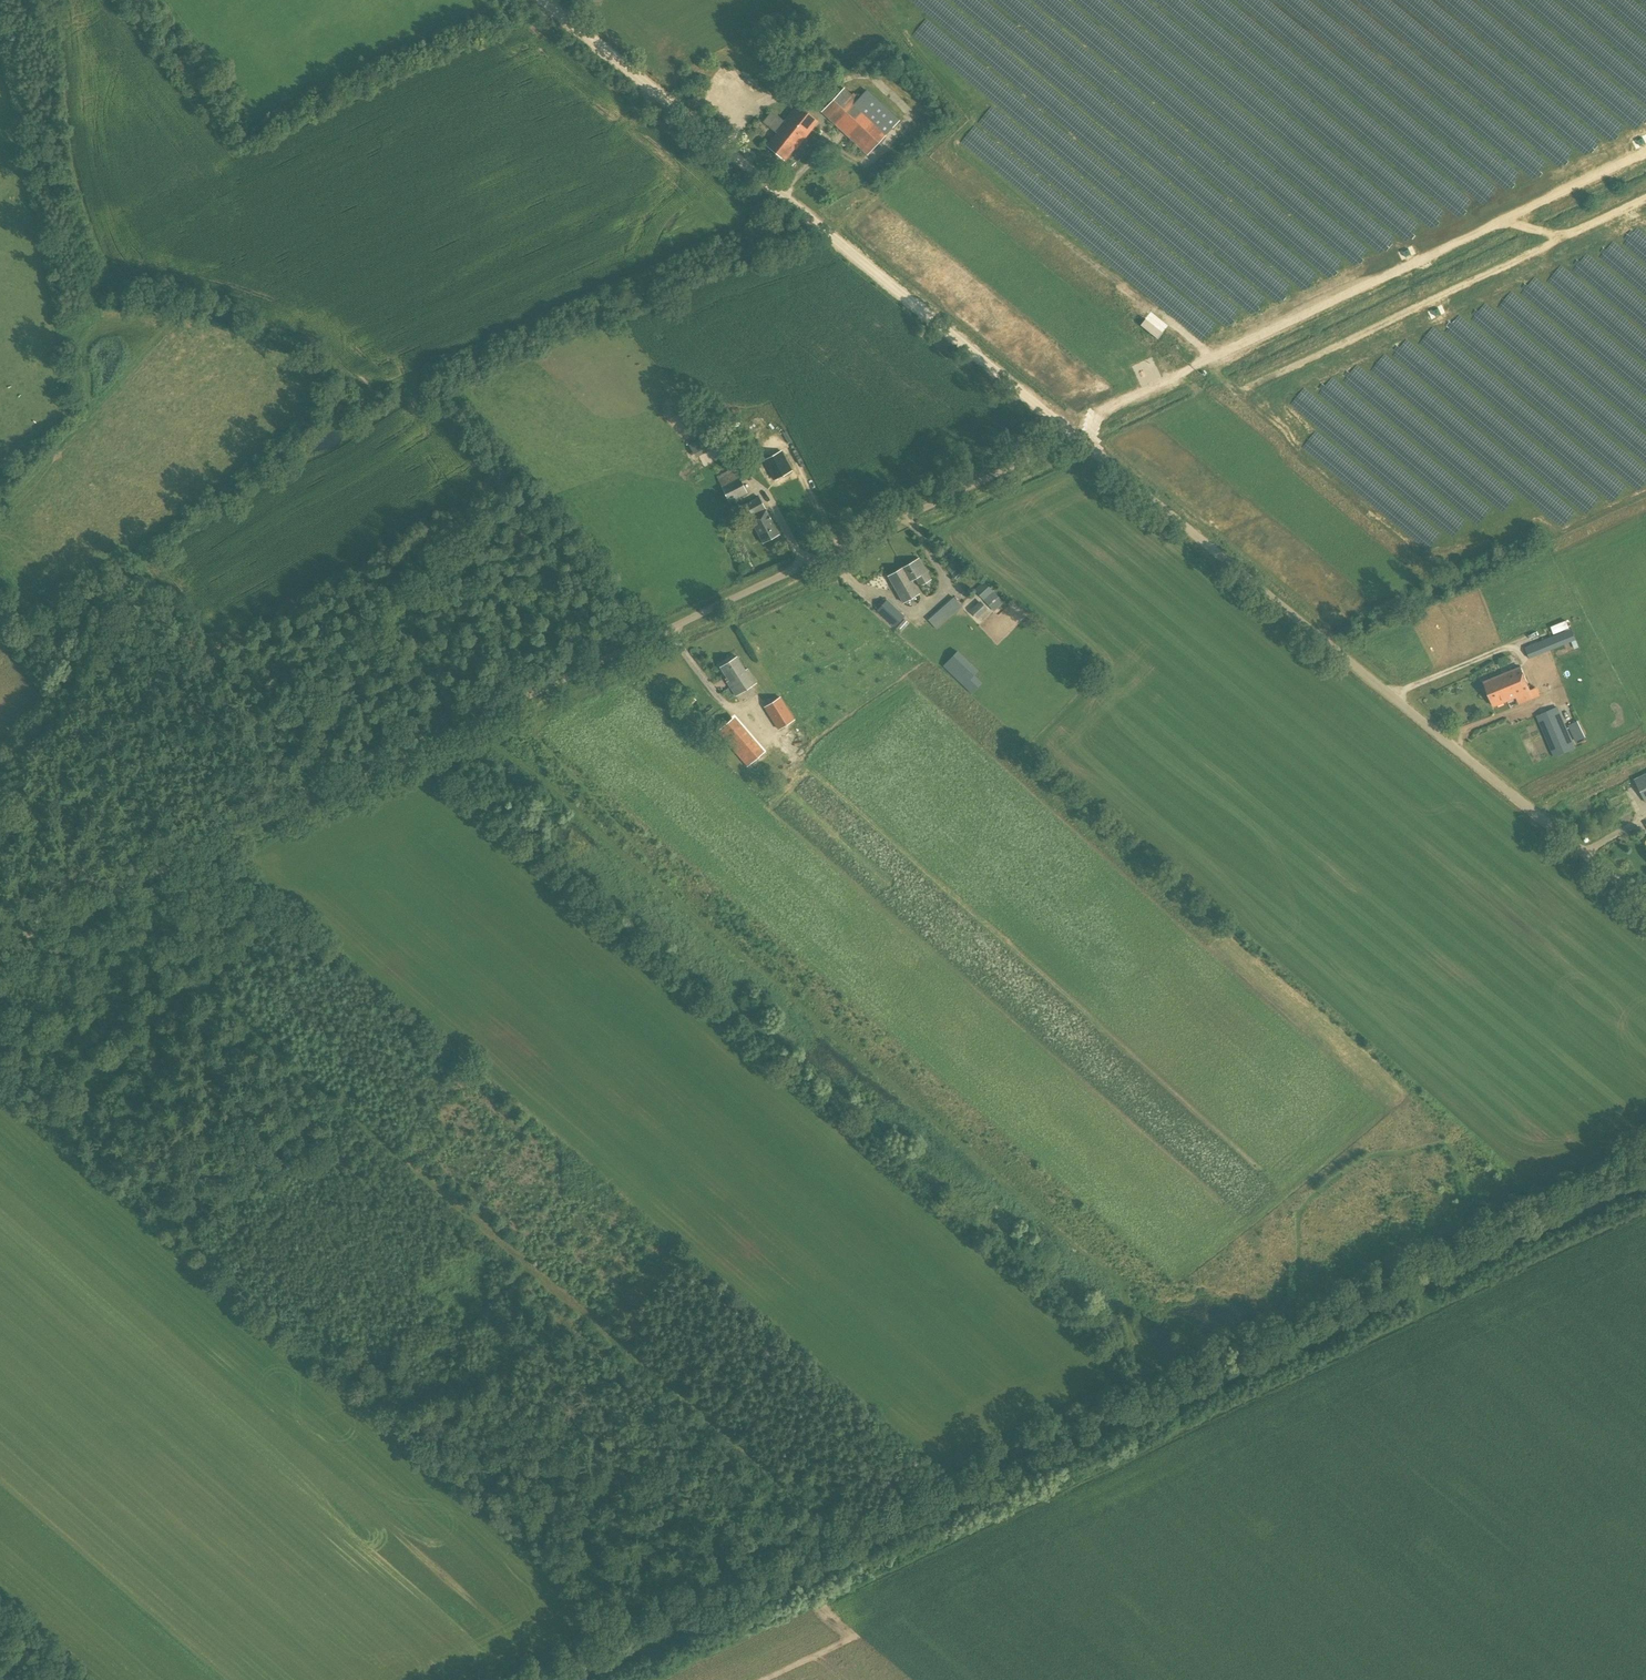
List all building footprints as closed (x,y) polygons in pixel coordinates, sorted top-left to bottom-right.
[(821,112),(835,125),(845,134),(855,143),(867,155),(899,121),(866,90),(857,99),(844,87),(821,112)] [(767,146),(784,160),(793,149),(795,151),(818,121),(797,104),(784,121),(772,111),(763,122),(777,133),(767,146)] [(1162,332),(1145,318),(1140,325),(1157,339),(1162,332)] [(698,438),(690,443),(698,456),(707,451),(698,438)] [(764,461),(774,480),(791,470),(781,451),(764,461)] [(722,466),(736,495),(755,486),(741,459),(732,464),(732,462),(722,466)] [(742,505),(750,519),(763,543),(779,534),(766,510),(759,496),(742,505)] [(961,581),(971,591),(979,581),(960,565),(959,566),(953,561),(954,560),(944,551),(939,557),(946,568),(952,574),(951,575),(957,580),(961,576),(963,578),(961,581)] [(919,558),(902,568),(910,581),(918,594),(919,593),(911,580),(915,578),(920,585),(931,579),(919,558)] [(910,581),(902,568),(888,576),(903,602),(918,594),(910,581)] [(983,581),(973,590),(993,612),(1003,602),(983,581)] [(962,606),(953,595),(927,619),(936,629),(962,606)] [(876,610),(895,627),(905,616),(886,599),(876,610)] [(969,610),(976,617),(986,608),(980,601),(969,610)] [(909,623),(905,619),(897,627),(901,631),(909,623)] [(1525,647),(1529,658),(1576,640),(1571,628),(1525,647)] [(981,682),(973,675),(978,671),(956,651),(942,666),(971,693),(981,682)] [(727,682),(736,696),(757,683),(748,668),(745,670),(737,657),(721,667),(729,680),(727,682)] [(1516,697),(1519,704),(1533,698),(1520,667),(1484,682),(1494,706),(1516,697)] [(689,694),(680,704),(687,710),(696,700),(689,694)] [(781,696),(766,706),(780,728),(795,719),(781,696)] [(1558,706),(1535,716),(1554,757),(1575,748),(1558,706)] [(1569,724),(1576,742),(1586,738),(1579,720),(1569,724)] [(760,750),(754,744),(742,757),(748,763),(760,750)] [(1635,779),(1645,802),(1645,774),(1635,779)]
